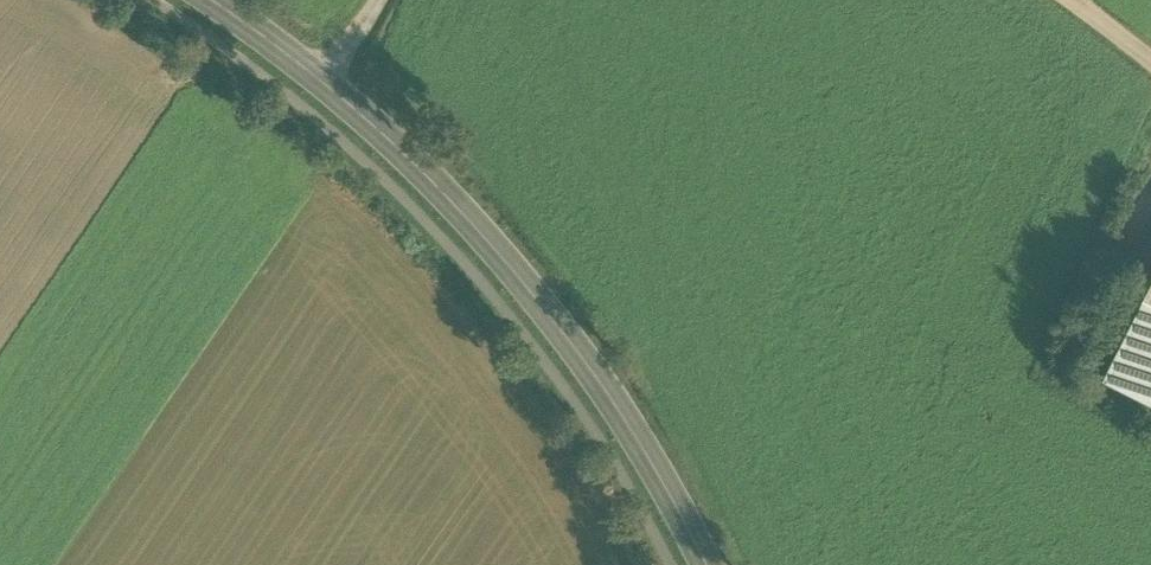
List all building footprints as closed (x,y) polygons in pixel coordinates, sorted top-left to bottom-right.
[(1104,381),(1150,405),(1150,292),(1104,381)]
